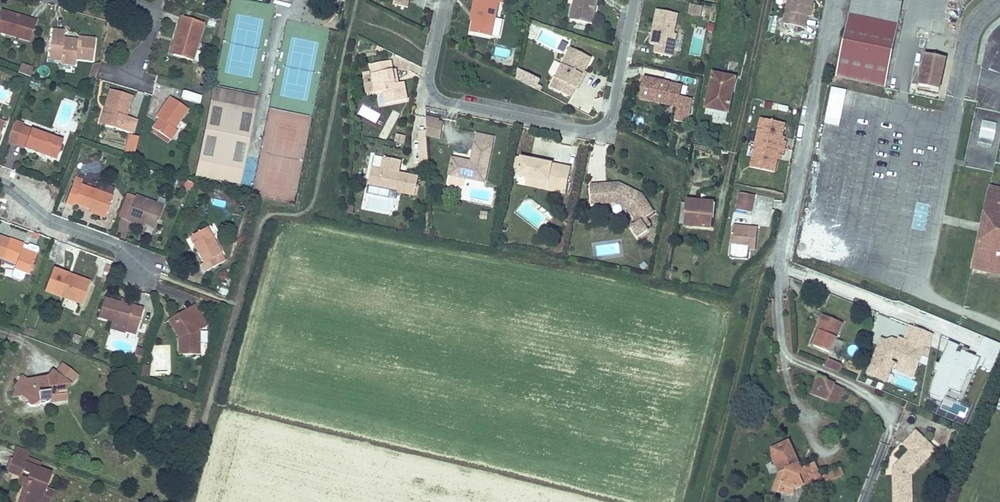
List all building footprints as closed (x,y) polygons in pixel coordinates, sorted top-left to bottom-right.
[(473,20),(471,33),(492,37),(499,3),(504,4),(504,0),(477,0),(473,20)] [(570,20),(592,24),(595,11),(592,11),(594,0),(575,0),(570,20)] [(783,23),(804,28),(807,16),(809,17),(811,8),(808,8),(810,0),(788,0),(783,23)] [(835,74),(884,83),(898,23),(903,0),(852,0),(835,74)] [(702,17),(703,7),(690,5),(688,15),(702,17)] [(324,12),(329,19),(335,14),(330,8),(324,12)] [(36,21),(1,10),(0,15),(0,33),(30,42),(36,21)] [(674,33),(678,14),(657,10),(650,44),(656,45),(655,53),(672,57),(674,48),(671,47),(674,33)] [(177,41),(173,54),(173,55),(193,61),(204,23),(181,17),(174,40),(177,41)] [(695,29),(695,32),(714,33),(715,24),(708,24),(707,29),(695,29)] [(52,30),(49,60),(61,61),(60,63),(75,65),(76,59),(92,61),(95,40),(79,38),(78,41),(64,39),(65,31),(52,30)] [(495,48),(494,57),(509,59),(510,49),(495,48)] [(591,58),(571,48),(551,87),(571,98),(576,88),(582,76),(584,71),(591,58)] [(946,58),(926,54),(919,85),(924,86),(924,89),(939,92),(946,58)] [(395,84),(393,70),(391,61),(371,65),(376,94),(384,92),(386,104),(407,100),(404,82),(399,84),(395,84)] [(30,77),(33,68),(21,64),(18,73),(30,77)] [(90,77),(96,78),(99,69),(93,67),(90,77)] [(519,70),(515,80),(536,90),(541,80),(519,70)] [(578,90),(587,73),(584,71),(582,76),(576,88),(578,90)] [(728,113),(735,78),(713,73),(706,108),(705,114),(727,119),(728,113)] [(682,86),(644,78),(639,99),(677,107),(674,121),(687,123),(692,99),(680,96),(682,86)] [(213,88),(195,177),(239,186),(257,97),(213,88)] [(110,108),(105,126),(132,134),(136,120),(126,116),(131,96),(110,90),(105,106),(110,108)] [(200,105),(202,97),(183,92),(180,100),(200,105)] [(159,119),(152,128),(171,140),(177,131),(175,129),(188,109),(170,97),(156,117),(159,119)] [(74,111),(76,102),(63,98),(60,107),(74,111)] [(362,104),(357,113),(375,122),(380,113),(362,104)] [(105,126),(110,108),(105,106),(100,124),(105,126)] [(386,140),(400,113),(393,109),(379,137),(386,140)] [(416,130),(425,130),(426,117),(417,116),(416,130)] [(785,123),(761,118),(755,143),(785,149),(786,141),(784,141),(782,140),(782,137),(785,123)] [(426,122),(427,138),(439,141),(442,125),(439,125),(426,122)] [(980,122),(979,145),(994,146),(995,123),(980,122)] [(16,145),(40,154),(41,151),(46,153),(45,156),(56,160),(63,141),(31,129),(23,127),(16,145)] [(494,137),(477,134),(475,142),(492,146),(494,137)] [(125,153),(134,156),(139,137),(130,135),(125,153)] [(404,136),(397,135),(396,142),(403,143),(404,136)] [(485,182),(492,146),(475,142),(471,162),(452,158),(449,175),(447,185),(462,188),(464,178),(485,182)] [(785,149),(755,143),(750,167),(775,172),(778,159),(778,155),(781,156),(783,156),(785,149)] [(134,156),(125,153),(123,159),(132,162),(134,156)] [(428,163),(428,153),(420,154),(421,163),(428,163)] [(571,168),(521,157),(519,169),(517,176),(527,178),(548,182),(546,190),(565,194),(571,168)] [(399,173),(395,172),(396,169),(399,170),(401,161),(384,158),(382,170),(372,167),(368,184),(398,190),(398,192),(415,196),(419,177),(399,173)] [(91,209),(106,215),(113,196),(81,185),(83,180),(75,177),(66,203),(73,206),(74,203),(91,209)] [(548,182),(527,178),(525,186),(546,190),(548,182)] [(184,188),(190,191),(193,184),(187,182),(186,182),(179,179),(177,185),(184,188)] [(642,195),(623,185),(622,187),(614,184),(591,185),(592,204),(620,202),(626,206),(638,223),(654,212),(642,195)] [(990,188),(982,223),(987,224),(985,233),(980,232),(973,267),(999,273),(999,190),(990,188)] [(755,195),(740,192),(736,209),(751,212),(755,195)] [(135,195),(126,220),(143,226),(144,223),(156,228),(164,206),(156,203),(135,195)] [(772,211),(774,199),(758,196),(757,200),(764,201),(763,209),(772,211)] [(158,197),(156,203),(164,206),(166,200),(158,197)] [(708,218),(710,203),(688,201),(688,204),(686,224),(685,225),(710,228),(711,218),(708,218)] [(486,219),(488,207),(482,207),(480,218),(486,219)] [(106,215),(91,209),(90,212),(105,218),(106,215)] [(734,217),(735,212),(730,211),(728,221),(736,223),(737,217),(734,217)] [(758,229),(733,226),(730,257),(740,258),(741,248),(749,249),(755,250),(758,229)] [(204,272),(224,261),(220,254),(222,254),(207,227),(195,233),(189,237),(203,263),(200,265),(204,272)] [(769,233),(760,232),(759,240),(768,241),(769,233)] [(0,240),(0,249),(4,251),(9,239),(1,236),(0,240)] [(9,239),(4,251),(1,259),(16,264),(12,275),(13,279),(20,281),(23,279),(25,273),(29,274),(38,250),(38,247),(30,244),(27,246),(9,239)] [(749,249),(741,248),(740,258),(748,259),(749,249)] [(705,280),(709,262),(701,260),(698,279),(705,280)] [(45,291),(82,304),(88,287),(67,279),(69,274),(53,269),(45,291)] [(69,274),(67,279),(88,287),(90,282),(69,274)] [(98,317),(113,321),(127,326),(126,331),(136,334),(143,309),(133,306),(120,302),(104,298),(98,317)] [(190,315),(197,310),(195,305),(169,321),(179,338),(181,338),(181,334),(174,322),(189,313),(190,315)] [(179,355),(199,355),(199,330),(207,326),(197,310),(190,315),(189,313),(174,322),(181,334),(181,338),(179,338),(179,355)] [(843,323),(823,314),(819,322),(821,323),(818,330),(820,331),(814,346),(830,353),(843,323)] [(127,326),(113,321),(111,328),(125,333),(126,331),(127,326)] [(881,337),(866,373),(885,380),(894,358),(899,360),(896,368),(914,376),(923,355),(929,357),(932,333),(910,325),(904,338),(899,336),(898,339),(892,337),(887,340),(881,337)] [(929,393),(957,404),(970,370),(975,372),(978,363),(993,369),(999,352),(999,342),(984,336),(977,355),(963,350),(962,352),(957,351),(959,345),(949,341),(929,393)] [(842,365),(832,362),(830,368),(839,372),(842,365)] [(63,364),(55,374),(70,385),(77,375),(63,364)] [(40,405),(67,401),(66,390),(70,385),(55,374),(52,372),(48,377),(41,378),(41,383),(32,385),(26,380),(19,381),(14,388),(15,389),(13,396),(20,396),(21,394),(27,398),(28,404),(29,405),(30,406),(31,406),(32,406),(40,405)] [(834,384),(819,378),(812,393),(828,399),(828,398),(833,386),(834,384)] [(843,390),(833,386),(828,398),(837,402),(843,390)] [(916,431),(903,444),(910,451),(893,468),(896,471),(896,475),(893,475),(893,501),(912,501),(911,475),(923,463),(917,457),(929,444),(916,431)] [(801,470),(797,468),(798,463),(788,442),(773,449),(774,460),(780,473),(774,490),(782,493),(785,485),(792,488),(795,489),(820,478),(814,464),(801,470)] [(935,450),(929,444),(917,457),(923,463),(935,450)] [(28,474),(22,471),(25,463),(29,452),(16,447),(12,459),(10,458),(6,469),(7,469),(6,471),(20,476),(17,485),(23,487),(26,481),(29,482),(30,480),(26,479),(28,474)] [(37,501),(40,501),(41,501),(46,488),(51,474),(25,463),(22,471),(28,474),(26,479),(30,480),(29,482),(26,481),(23,487),(18,501),(36,501),(37,501)] [(843,474),(840,468),(832,472),(835,478),(843,474)] [(835,478),(832,472),(823,475),(826,482),(835,478)] [(792,488),(785,485),(782,493),(790,495),(792,488)] [(54,491),(46,488),(41,501),(49,501),(54,491)]
